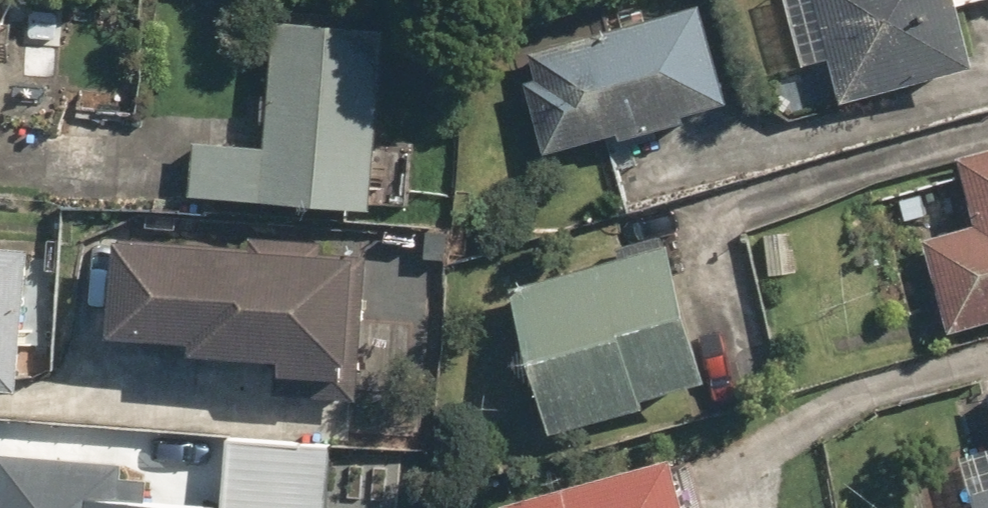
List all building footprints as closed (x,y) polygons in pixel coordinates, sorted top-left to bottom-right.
[(15,0),(0,0),(0,151),(8,151),(15,0)] [(539,45),(547,71),(532,76),(555,152),(744,96),(715,0),(690,0),(539,45)] [(859,102),(987,54),(987,37),(975,1),(979,0),(821,0),(859,102)] [(275,140),(199,137),(196,194),(388,203),(397,20),(281,15),(275,140)] [(967,149),(987,221),(987,143),(967,149)] [(930,239),(955,327),(987,317),(987,222),(930,239)] [(373,243),(123,233),(120,323),(203,327),(202,351),(292,355),(292,364),(342,366),(341,397),(366,398),(373,243)] [(685,236),(523,285),(564,419),(726,369),(685,236)] [(30,381),(37,245),(0,243),(0,379),(30,381)] [(3,443),(0,492),(0,507),(229,507),(229,504),(285,507),(338,507),(343,439),(235,432),(231,494),(157,489),(158,470),(134,469),(135,452),(3,443)] [(962,449),(980,507),(987,507),(987,441),(962,449)] [(512,493),(516,507),(698,507),(682,449),(512,493)]
